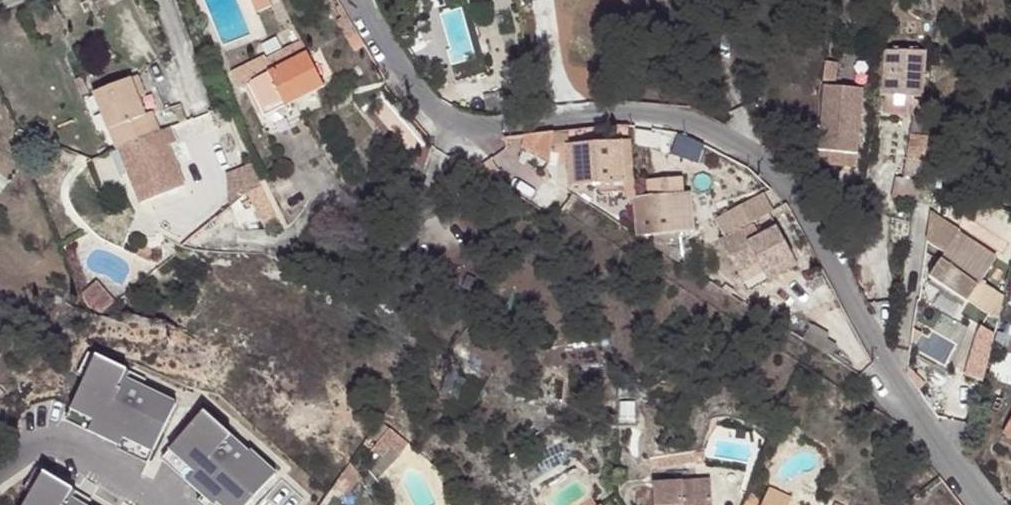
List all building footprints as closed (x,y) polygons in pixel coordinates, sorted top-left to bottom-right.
[(256,14),(272,7),(269,0),(250,0),(256,14)] [(366,45),(358,32),(347,39),(356,52),(366,45)] [(922,51),(888,50),(886,67),(883,68),(882,99),(885,99),(884,113),(913,114),(914,99),(920,99),(922,51)] [(259,112),(320,80),(306,53),(287,62),(282,51),(230,77),(237,90),(246,86),(259,112)] [(836,62),(826,60),(824,79),(835,81),(836,62)] [(122,151),(134,178),(146,206),(186,189),(170,147),(178,143),(173,129),(162,133),(153,113),(148,116),(142,99),(147,96),(141,77),(96,94),(112,132),(120,151),(122,151)] [(323,88),(320,80),(259,112),(262,119),(323,88)] [(849,87),(834,86),(826,164),(855,166),(860,97),(847,95),(849,87)] [(101,136),(112,132),(96,94),(86,98),(101,136)] [(919,161),(922,162),(923,152),(925,138),(921,136),(924,120),(914,118),(905,175),(916,178),(919,161)] [(547,166),(555,134),(527,137),(503,140),(502,153),(518,163),(523,153),(545,165),(547,166)] [(597,196),(612,195),(611,186),(620,185),(618,143),(567,145),(569,188),(597,186),(597,196)] [(632,194),(629,143),(618,143),(620,185),(611,186),(612,195),(632,194)] [(122,182),(134,178),(122,151),(120,151),(111,155),(122,182)] [(538,176),(545,165),(523,153),(518,163),(538,176)] [(228,192),(254,186),(250,167),(224,173),(228,192)] [(913,198),(916,178),(905,175),(896,175),(893,196),(913,198)] [(632,197),(635,237),(695,233),(691,193),(682,193),(681,179),(645,182),(646,196),(632,197)] [(732,232),(769,213),(760,194),(722,214),(732,232)] [(775,228),(753,240),(745,243),(741,237),(738,231),(717,241),(738,285),(790,260),(775,228)] [(745,243),(753,240),(750,233),(741,237),(745,243)] [(969,301),(987,270),(948,246),(930,279),(942,286),(969,301)] [(988,291),(995,276),(987,270),(969,301),(942,286),(934,298),(972,322),(980,309),(989,314),(998,295),(988,291)] [(97,281),(83,294),(88,308),(101,315),(115,302),(97,281)] [(974,358),(1004,305),(1006,298),(998,295),(989,314),(980,309),(972,322),(959,351),(974,358)] [(1000,333),(996,348),(1010,353),(1010,336),(1000,333)] [(99,357),(67,421),(148,461),(177,403),(143,387),(146,380),(99,357)] [(1004,397),(999,395),(994,403),(999,406),(1004,397)] [(161,460),(211,504),(248,504),(276,474),(234,438),(233,440),(204,413),(161,460)] [(705,451),(649,460),(651,469),(695,463),(695,465),(707,463),(705,451)] [(27,504),(90,504),(91,502),(46,474),(27,504)] [(709,475),(651,478),(652,504),(710,504),(709,475)] [(760,502),(766,504),(786,504),(790,497),(767,486),(760,502)] [(596,500),(594,501),(588,493),(576,502),(577,504),(599,504),(596,500)] [(760,502),(747,497),(744,504),(766,504),(760,502)]
